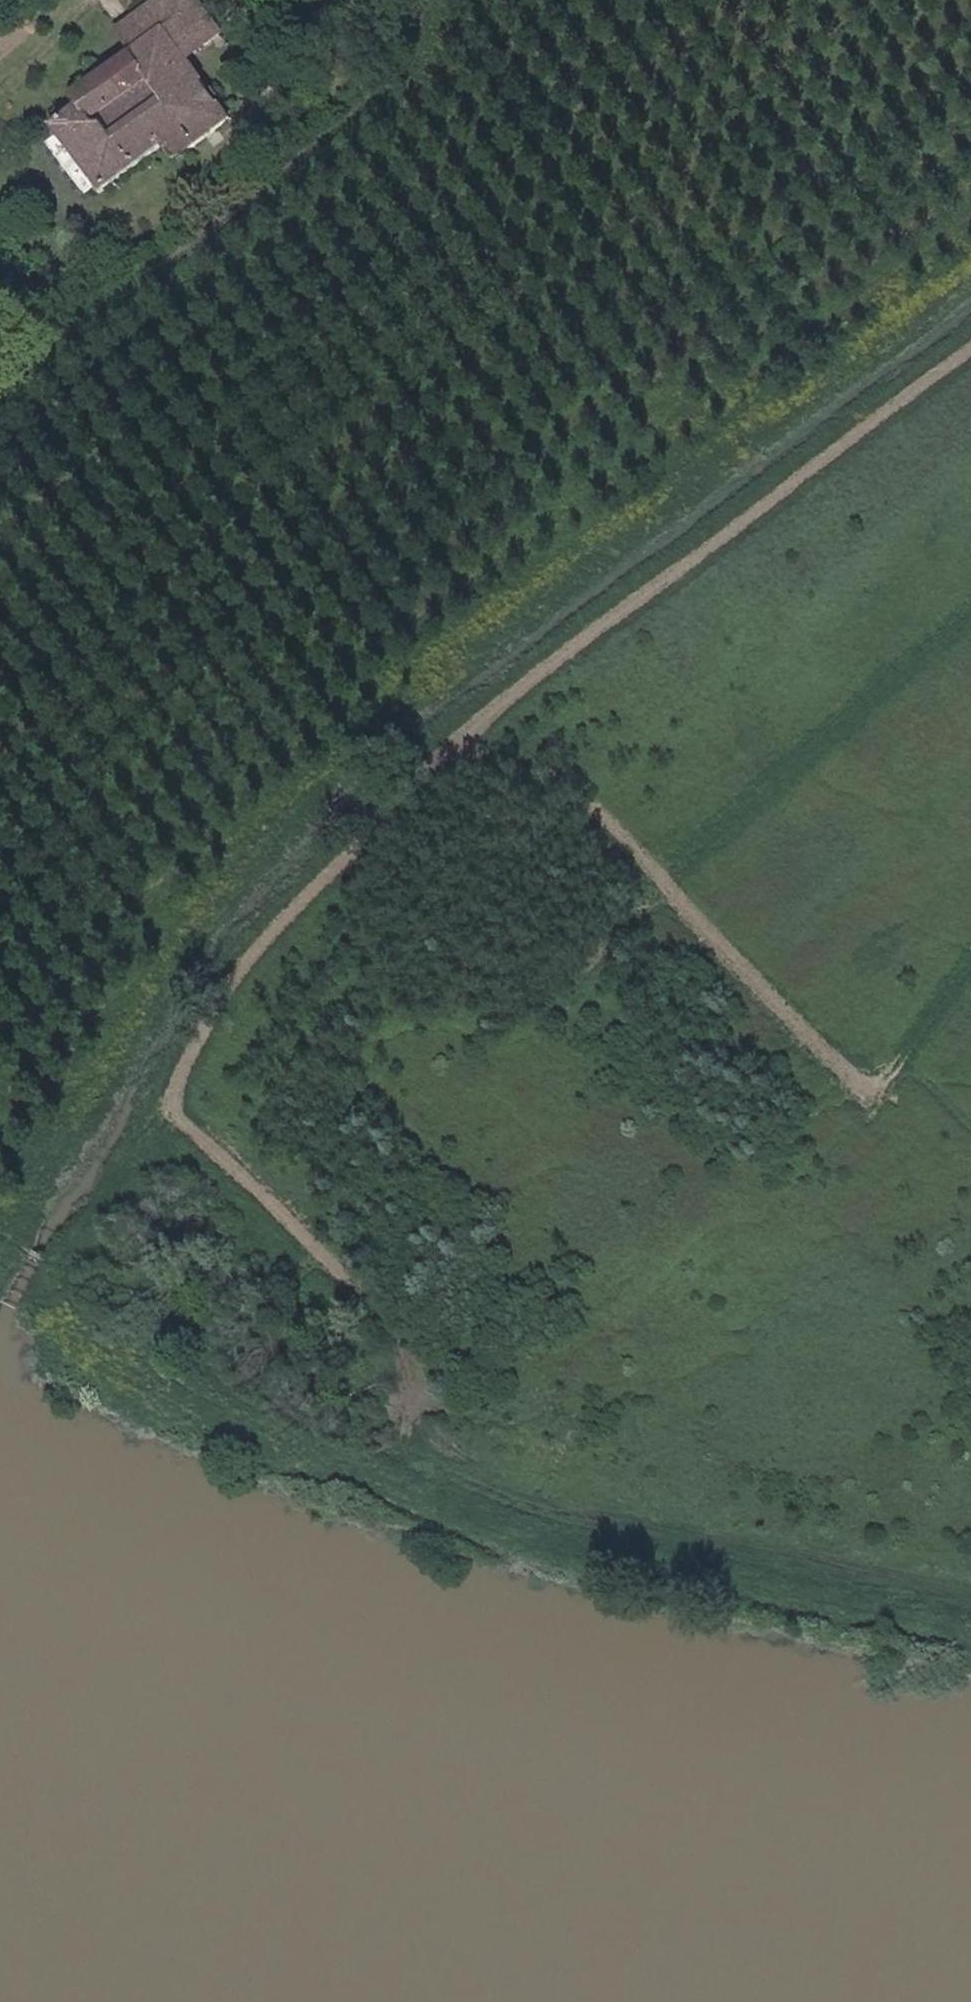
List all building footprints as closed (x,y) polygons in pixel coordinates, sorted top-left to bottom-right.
[(214,87),(211,90),(183,56),(177,48),(216,16),(204,0),(154,0),(122,27),(138,47),(142,51),(86,97),(93,106),(64,131),(112,189),(171,141),(182,156),(235,112),(214,87)] [(183,56),(222,23),(216,16),(177,48),(183,56)]
